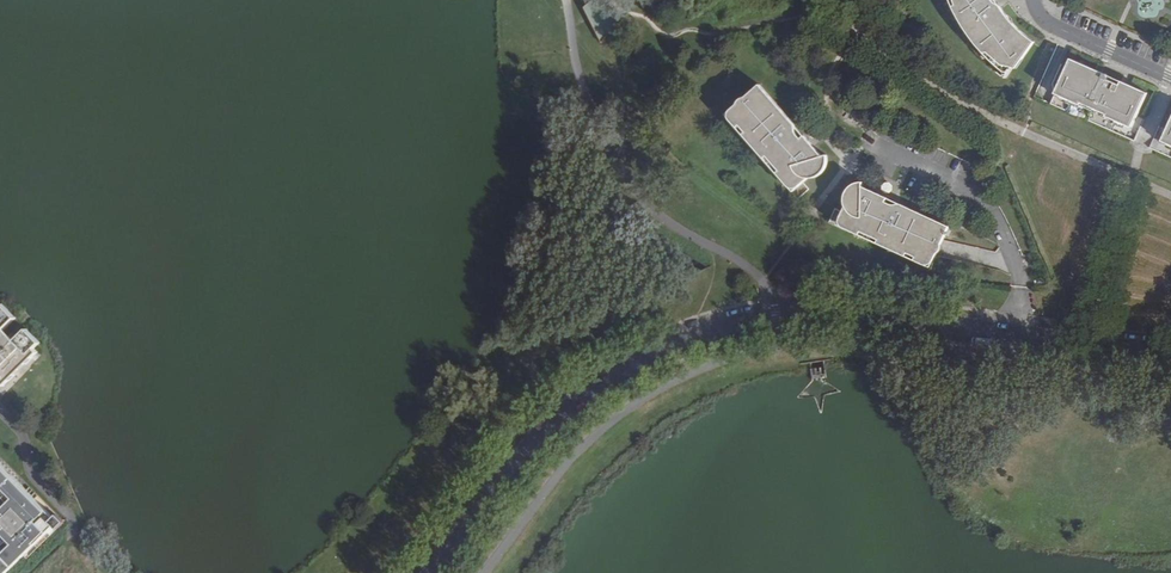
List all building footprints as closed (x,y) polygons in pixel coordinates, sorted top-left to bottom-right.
[(601,43),(618,22),(595,0),(594,0),(583,11),(601,43)] [(954,2),(958,11),(961,18),(964,24),(969,31),(974,38),(978,43),(983,48),(987,53),(993,58),(998,63),(1007,71),(1013,76),(1035,44),(1029,40),(1023,34),(1017,29),(1012,24),(1006,17),(1001,9),(997,3),(995,0),(953,0),(954,2)] [(1130,127),(1146,92),(1120,81),(1118,85),(1106,79),(1106,76),(1105,75),(1103,73),(1069,58),(1054,94),(1079,104),(1080,102),(1106,113),(1105,116),(1130,127)] [(794,182),(798,184),(820,166),(825,171),(826,169),(828,167),(830,166),(831,164),(831,161),(832,159),(832,157),(831,154),(828,154),(762,79),(731,106),(731,111),(794,182)] [(1162,141),(1170,145),(1170,120),(1162,141)] [(854,193),(841,220),(842,222),(930,264),(934,263),(941,249),(952,226),(862,184),(861,178),(859,178),(857,178),(856,179),(855,180),(853,182),(851,184),(849,186),(848,188),(847,189),(854,193)] [(0,305),(0,382),(3,385),(39,351),(36,347),(41,342),(25,325),(14,336),(5,327),(16,316),(4,302),(3,301),(0,305)] [(25,561),(28,564),(66,526),(32,490),(28,493),(0,464),(0,489),(2,491),(0,493),(0,511),(8,520),(19,509),(33,523),(16,539),(8,530),(0,537),(0,557),(1,559),(0,560),(0,572),(13,572),(25,561)]
